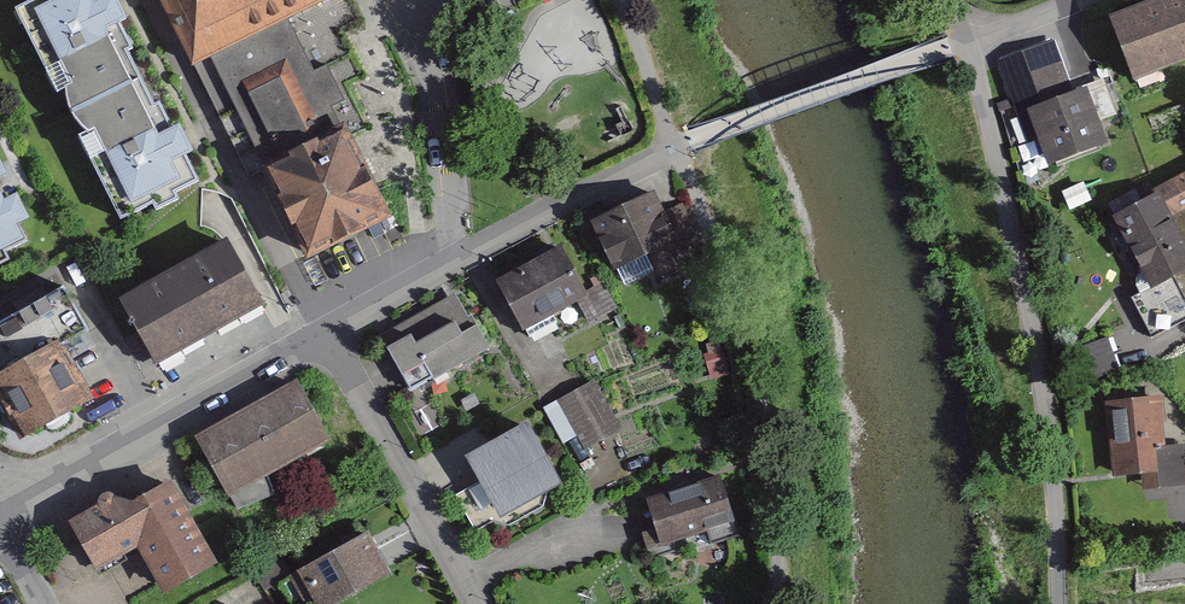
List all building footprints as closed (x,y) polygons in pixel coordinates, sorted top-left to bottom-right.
[(148,75),(126,32),(140,26),(129,4),(127,0),(35,0),(20,7),(73,112),(148,75)] [(214,76),(231,67),(362,2),(365,0),(176,0),(214,76)] [(1110,14),(1135,81),(1184,62),(1184,0),(1148,0),(1110,14)] [(362,2),(231,67),(285,175),(371,132),(340,71),(362,60),(346,30),(370,18),(362,2)] [(1070,39),(1004,64),(1018,101),(1004,106),(1033,184),(1131,148),(1122,123),(1130,120),(1116,81),(1090,91),(1070,39)] [(148,75),(73,112),(125,218),(152,205),(155,211),(175,201),(170,191),(196,178),(185,158),(201,151),(195,139),(186,121),(174,127),(148,75)] [(371,132),(285,175),(332,268),(418,225),(371,132)] [(11,175),(0,153),(0,180),(11,175)] [(1156,184),(1158,192),(1115,216),(1151,289),(1131,299),(1150,336),(1184,319),(1184,172),(1156,184)] [(13,260),(9,251),(32,240),(24,224),(33,220),(21,196),(10,202),(3,187),(0,182),(0,266),(13,260)] [(674,191),(600,224),(628,287),(668,269),(674,284),(709,269),(674,191)] [(229,241),(124,302),(163,370),(268,309),(229,241)] [(581,247),(501,282),(530,347),(583,324),(589,338),(625,321),(604,274),(595,278),(581,247)] [(62,286),(0,321),(0,399),(25,444),(96,403),(64,346),(88,332),(62,286)] [(459,303),(384,343),(417,403),(508,354),(493,325),(476,334),(459,303)] [(1109,337),(1083,345),(1093,378),(1119,370),(1109,337)] [(231,489),(336,437),(304,374),(199,426),(231,489)] [(601,384),(554,407),(581,454),(626,433),(601,384)] [(1106,403),(1114,469),(1126,479),(1151,476),(1154,497),(1184,494),(1184,442),(1178,394),(1106,403)] [(539,424),(465,460),(499,521),(571,486),(539,424)] [(728,471),(633,504),(651,556),(746,523),(728,471)] [(144,543),(165,588),(221,561),(180,473),(124,500),(119,490),(73,511),(98,565),(144,543)] [(303,574),(318,603),(364,603),(407,582),(382,534),(303,574)]
